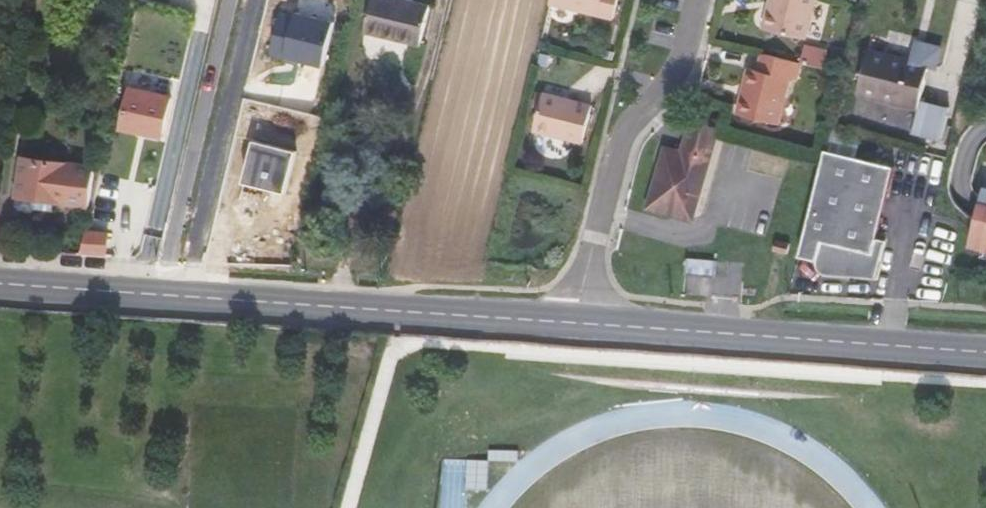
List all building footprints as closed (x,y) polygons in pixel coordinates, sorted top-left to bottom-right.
[(366,32),(421,46),(429,7),(405,0),(374,0),(366,32)] [(620,0),(552,0),(552,1),(615,17),(620,0)] [(770,7),(768,6),(762,28),(804,38),(813,0),(772,0),(770,7)] [(269,53),(323,64),(333,20),(279,8),(269,53)] [(922,50),(924,43),(914,40),(913,48),(922,50)] [(868,50),(857,94),(918,108),(912,132),(936,138),(944,107),(919,101),(928,67),(930,67),(936,45),(924,43),(922,50),(913,48),(910,60),(868,50)] [(809,65),(831,70),(834,56),(813,50),(809,65)] [(745,70),(732,116),(774,127),(786,81),(794,83),(799,62),(757,52),(751,72),(745,70)] [(130,86),(120,127),(163,138),(172,97),(130,86)] [(532,129),(581,141),(590,104),(541,92),(532,129)] [(650,207),(697,220),(718,137),(719,133),(720,126),(692,118),(683,150),(666,146),(650,207)] [(297,149),(256,139),(245,181),(286,191),(297,149)] [(892,167),(825,149),(822,159),(821,163),(799,256),(818,261),(818,267),(823,273),(828,276),(876,278),(885,241),(877,238),(892,167)] [(21,157),(16,196),(54,202),(89,207),(94,166),(21,157)] [(982,172),(974,202),(985,205),(985,173),(982,172)] [(54,202),(16,196),(14,206),(19,213),(28,214),(35,209),(52,212),(54,202)] [(974,202),(973,208),(967,231),(985,236),(985,205),(974,202)] [(82,253),(107,255),(109,232),(87,230),(82,253)] [(790,243),(775,240),(773,251),(787,254),(790,243)]
